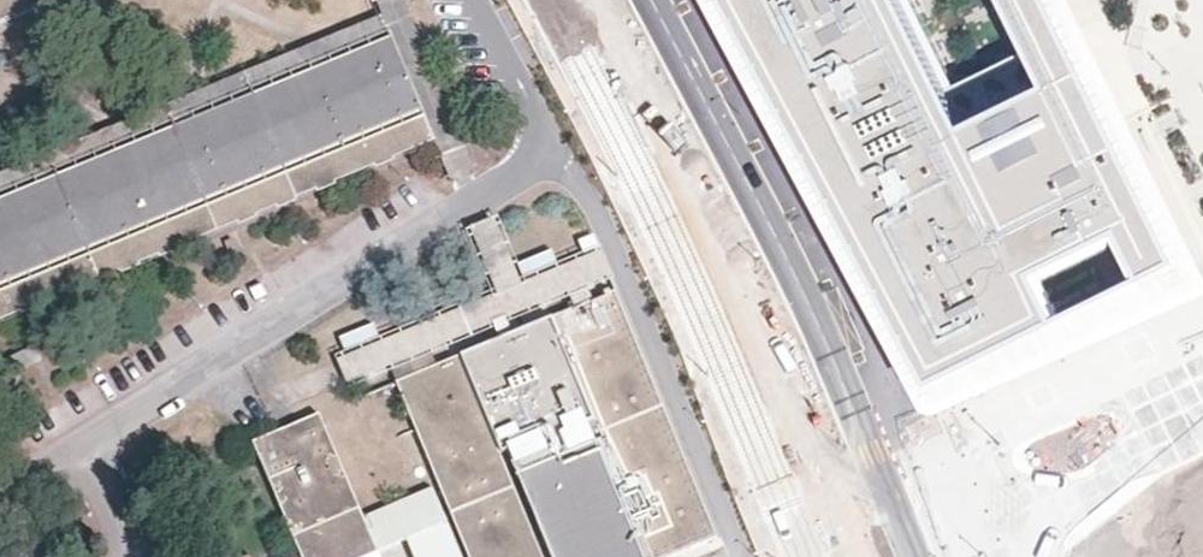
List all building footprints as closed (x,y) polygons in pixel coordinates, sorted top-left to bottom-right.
[(68,0),(0,0),(0,28),(68,0)] [(450,190),(475,177),(402,0),(374,0),(383,23),(390,39),(423,120),(434,146),(439,162),(450,190)] [(1036,71),(957,111),(900,0),(750,0),(951,389),(1200,261),(1065,0),(1000,0),(1036,71)] [(0,177),(0,198),(390,39),(383,23),(0,177)] [(0,198),(0,293),(423,120),(390,39),(0,198)] [(0,293),(0,325),(434,146),(423,120),(0,293)] [(602,254),(520,288),(494,222),(468,234),(494,300),(336,364),(349,397),(392,379),(616,286),(602,254)] [(553,316),(601,433),(652,556),(669,556),(719,536),(616,289),(553,316)] [(553,316),(458,356),(542,556),(652,556),(601,433),(553,316)] [(34,341),(5,356),(13,371),(42,357),(34,341)] [(467,556),(542,556),(458,356),(395,382),(438,488),(467,556)] [(364,518),(320,415),(299,424),(253,443),(301,556),(372,556),(379,554),(364,518)] [(379,554),(407,541),(414,556),(462,556),(433,488),(364,518),(379,554)]
